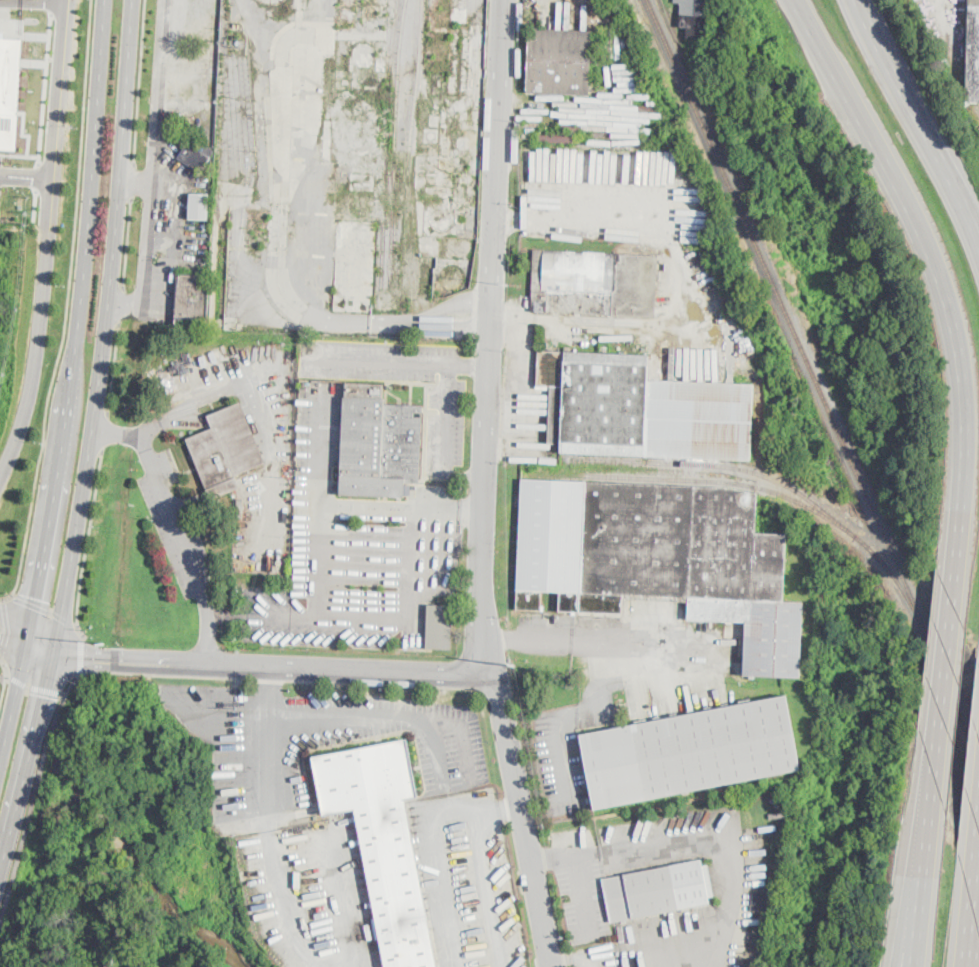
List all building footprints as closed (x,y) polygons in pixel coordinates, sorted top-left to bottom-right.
[(675,3),(675,0),(711,0),(709,39),(687,38),(687,28),(680,27),(681,3),(675,3)] [(966,101),(969,0),(978,0),(978,101),(966,101)] [(590,87),(590,94),(528,92),(530,28),(592,31),(590,87)] [(14,149),(0,148),(0,38),(22,39),(14,149)] [(201,142),(212,149),(215,150),(201,173),(178,158),(188,142),(197,148),(201,142)] [(213,194),(212,221),(190,220),(191,193),(213,194)] [(657,306),(656,317),(532,312),(532,297),(534,249),(659,255),(657,306)] [(210,275),(207,327),(176,326),(179,273),(210,275)] [(752,459),(752,460),(561,453),(562,445),(549,444),(551,390),(537,390),(539,351),(650,355),(649,380),(754,384),(752,459)] [(384,385),(383,399),(385,399),(385,405),(423,407),(421,485),(405,484),(405,498),(341,496),(345,398),(346,398),(347,384),(384,385)] [(235,490),(211,500),(187,439),(213,429),(207,415),(211,414),(241,402),(266,464),(236,476),(241,488),(235,490)] [(289,458),(282,460),(281,453),(288,452),(289,458)] [(787,534),(784,601),(804,602),(801,678),(743,675),(746,622),(689,620),(689,602),(624,599),(624,614),(560,612),(560,592),(543,591),(542,611),(516,610),(522,479),(725,488),(758,493),(756,533),(787,534)] [(454,606),(453,649),(428,648),(428,606),(454,606)] [(763,778),(595,810),(580,735),(736,705),(786,695),(801,770),(763,778)] [(407,810),(438,966),(385,966),(380,939),(376,940),(372,919),(376,918),(355,809),(323,816),(312,758),(380,744),(407,739),(419,797),(405,800),(406,802),(407,810)] [(701,859),(702,865),(708,864),(714,896),(709,897),(710,904),(611,922),(602,878),(701,859)]
